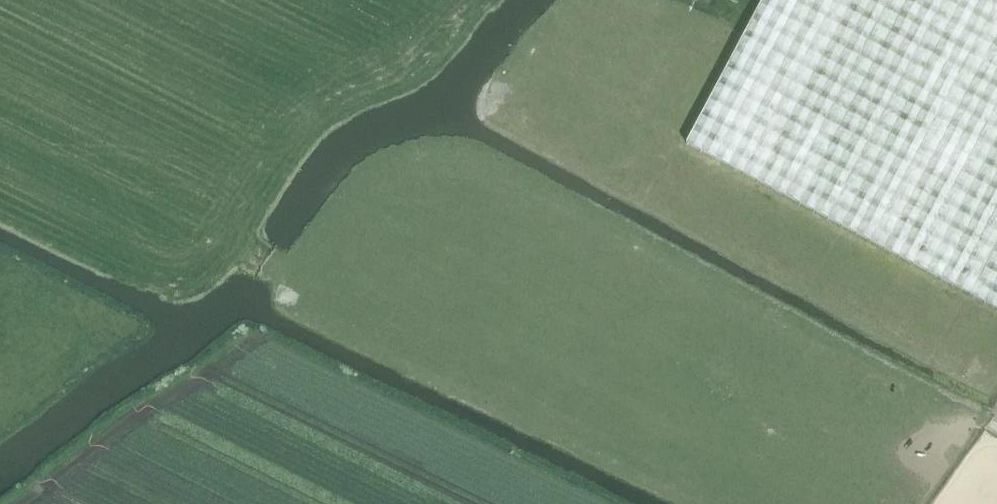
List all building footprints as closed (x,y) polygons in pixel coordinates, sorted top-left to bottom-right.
[(686,144),(971,296),(996,310),(996,0),(763,0),(686,144)]
